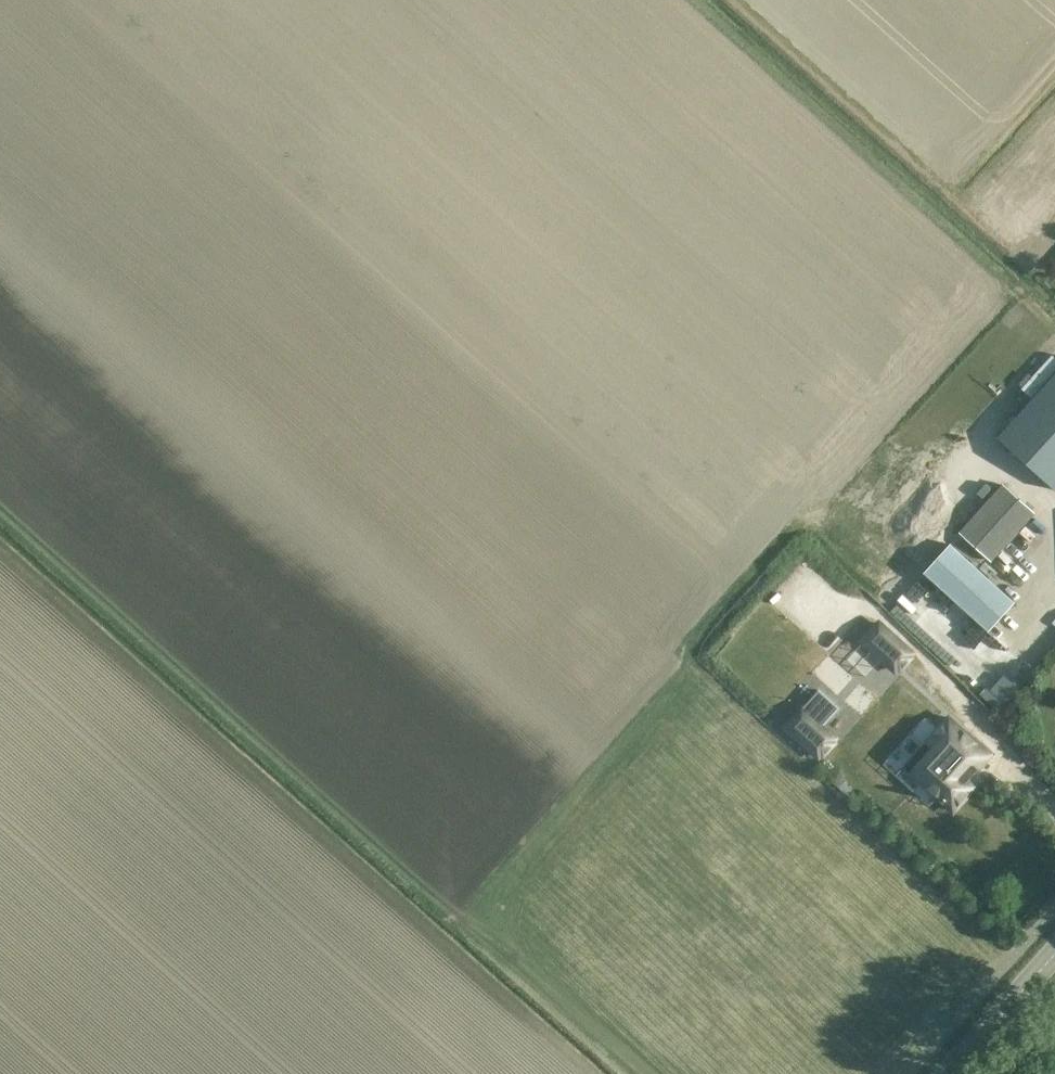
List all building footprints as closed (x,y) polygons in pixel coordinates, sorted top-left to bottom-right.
[(998,437),(1054,489),(1054,374),(998,437)] [(992,560),(1036,512),(1004,484),(961,532),(992,560)] [(990,630),(1015,601),(951,543),(925,571),(990,630)] [(880,623),(864,640),(896,669),(899,666),(901,668),(911,657),(909,655),(912,652),(880,623)] [(819,690),(787,726),(819,755),(822,752),(824,753),(833,742),(832,741),(835,737),(822,726),(839,707),(819,690)] [(949,716),(905,766),(953,810),(959,804),(960,804),(961,804),(963,804),(964,803),(965,803),(967,802),(968,801),(969,800),(969,799),(970,797),(971,796),(971,795),(971,793),(971,792),(971,791),(976,785),(969,778),(991,753),(949,716)] [(849,795),(854,789),(836,773),(831,779),(849,795)]
